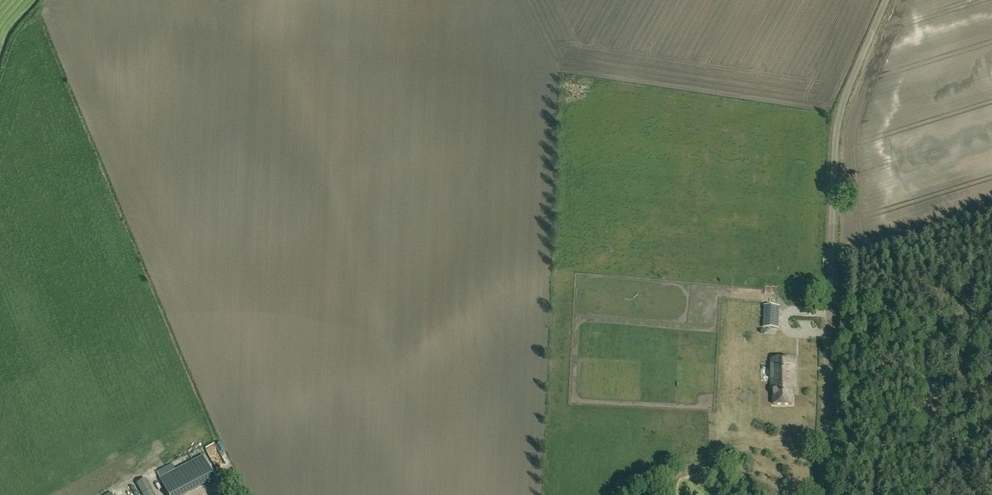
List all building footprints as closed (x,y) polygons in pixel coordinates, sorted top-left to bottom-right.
[(777,327),(778,306),(765,306),(764,327),(777,327)] [(774,386),(774,404),(793,404),(792,385),(795,385),(795,358),(771,358),(771,386),(774,386)] [(162,478),(171,494),(182,494),(217,477),(205,455),(162,478)] [(145,494),(150,494),(154,494),(151,478),(143,480),(145,494)]
